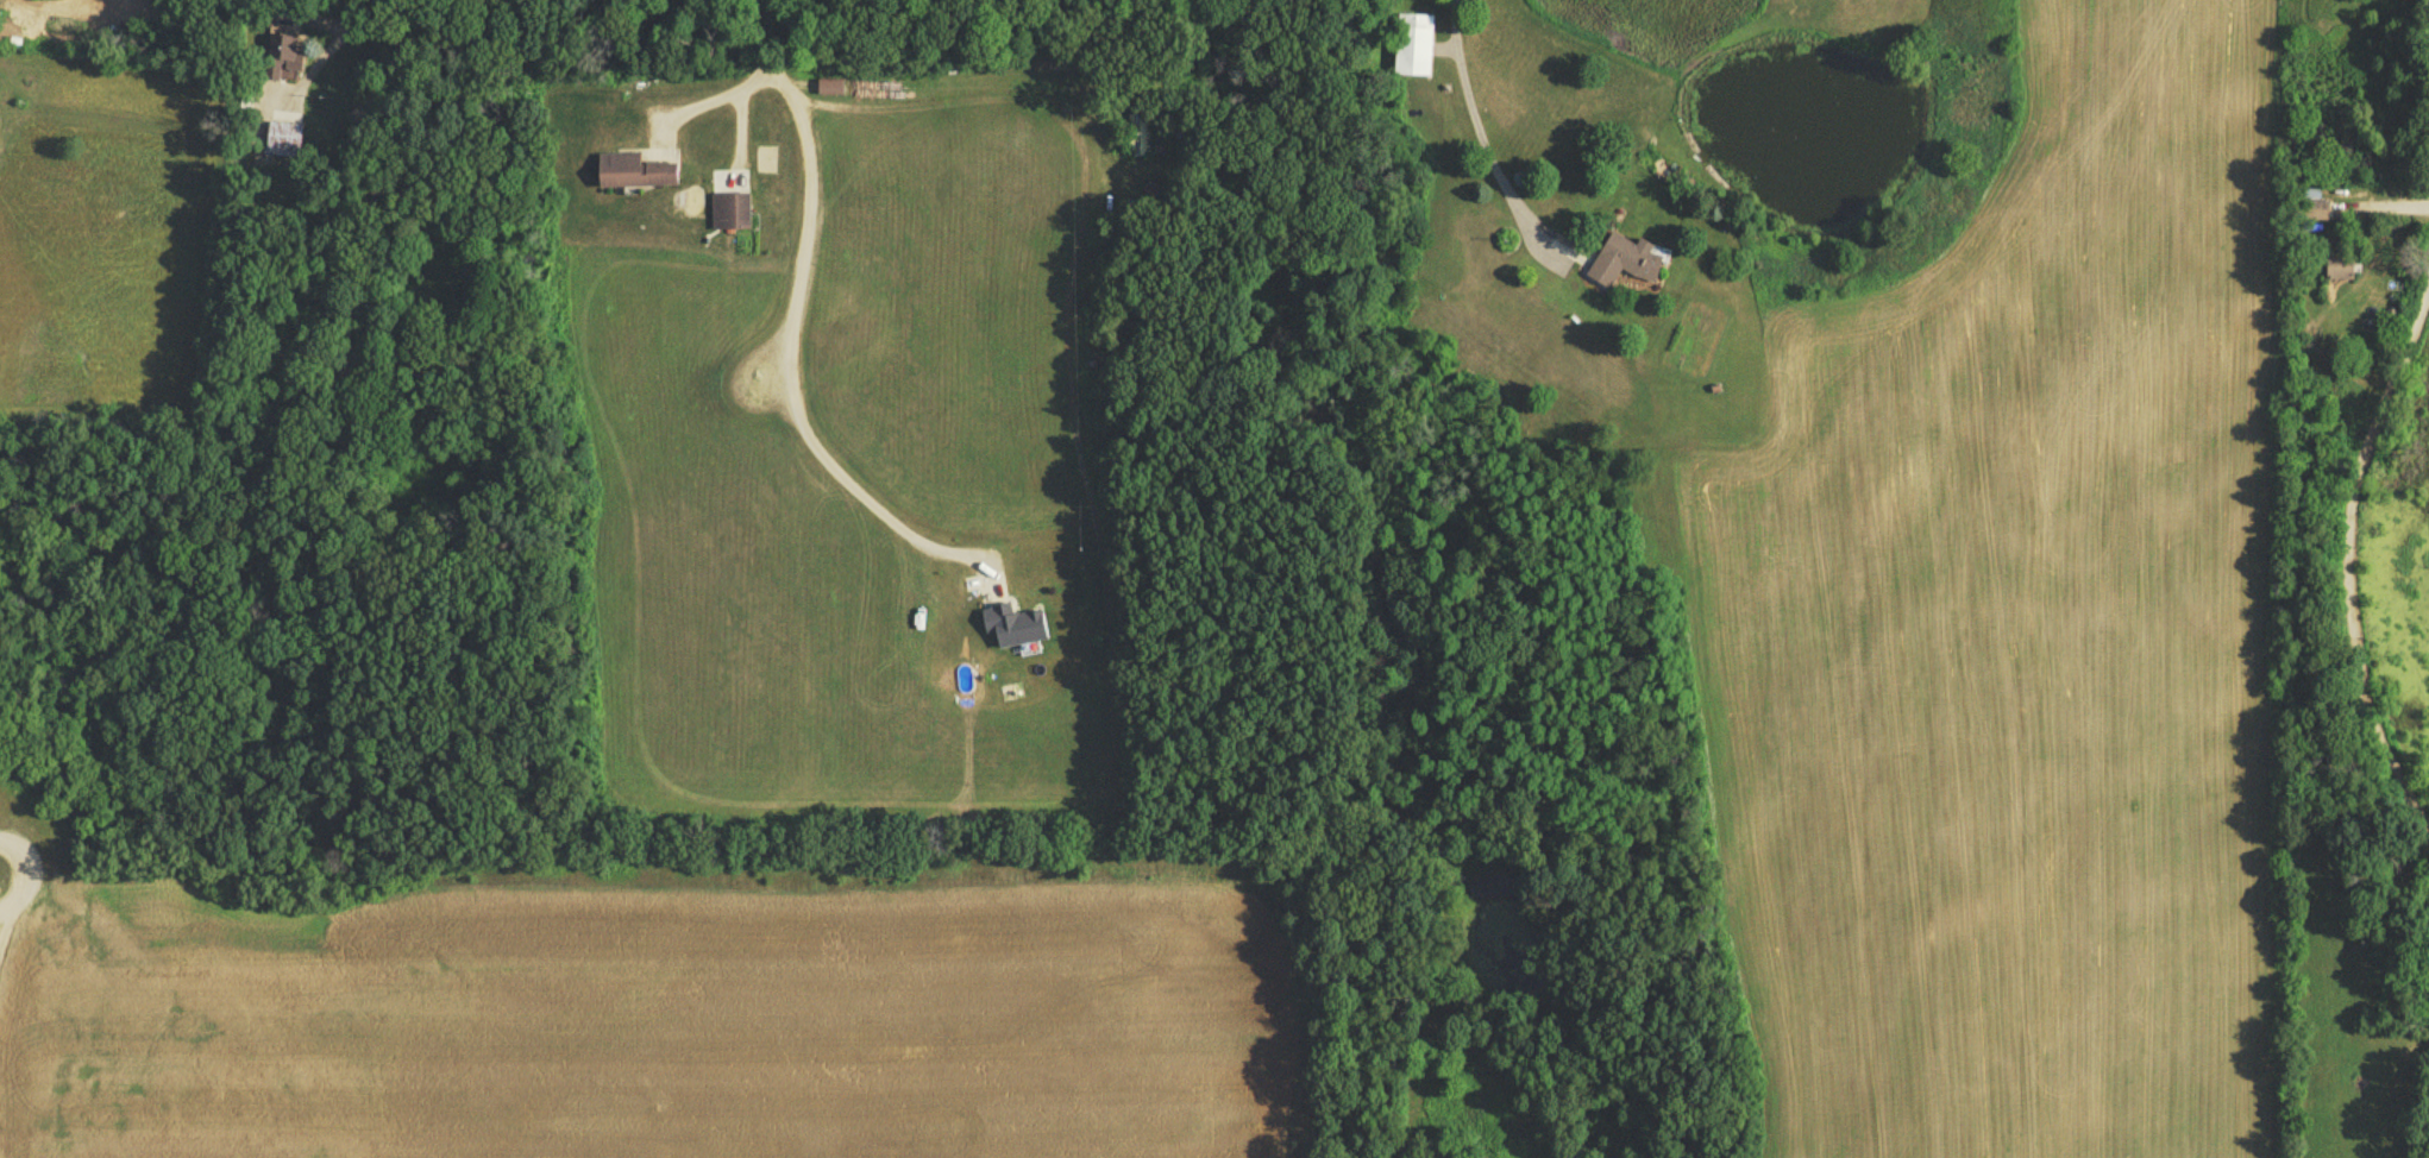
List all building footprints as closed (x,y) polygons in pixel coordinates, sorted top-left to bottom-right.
[(1436,19),(1400,19),(1399,80),(1435,81),(1436,19)] [(307,75),(308,37),(287,36),(286,74),(307,75)] [(1129,159),(1160,159),(1160,118),(1129,118),(1129,159)] [(303,127),(270,126),(268,157),(302,159),(303,127)] [(603,191),(681,190),(680,167),(642,168),(642,157),(603,158),(603,191)] [(739,190),(739,194),(748,194),(748,175),(715,175),(715,190),(739,190)] [(714,199),(714,234),(753,234),(753,199),(714,199)] [(2330,224),(2330,205),(2307,205),(2307,225),(2330,224)] [(1590,281),(1613,293),(1624,273),(1654,289),(1671,258),(1643,243),(1640,249),(1615,235),(1590,281)] [(2359,285),(2359,259),(2331,259),(2331,285),(2359,285)]
